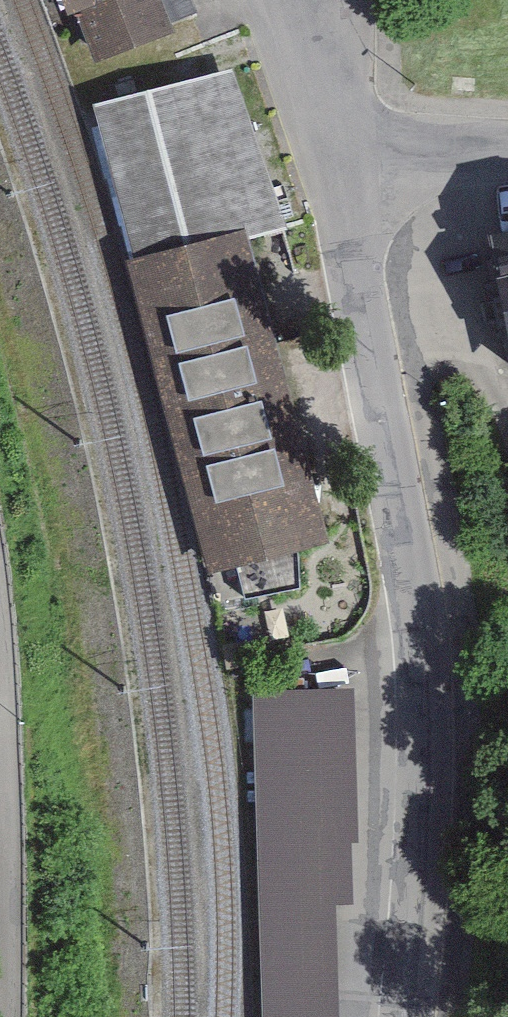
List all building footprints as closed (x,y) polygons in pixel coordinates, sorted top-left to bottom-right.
[(191,0),(83,0),(113,70),(204,32),(191,0)] [(237,58),(90,91),(125,249),(273,216),(237,58)] [(264,225),(143,254),(227,565),(340,537),(264,225)] [(324,605),(236,616),(282,968),(370,957),(324,605)]
